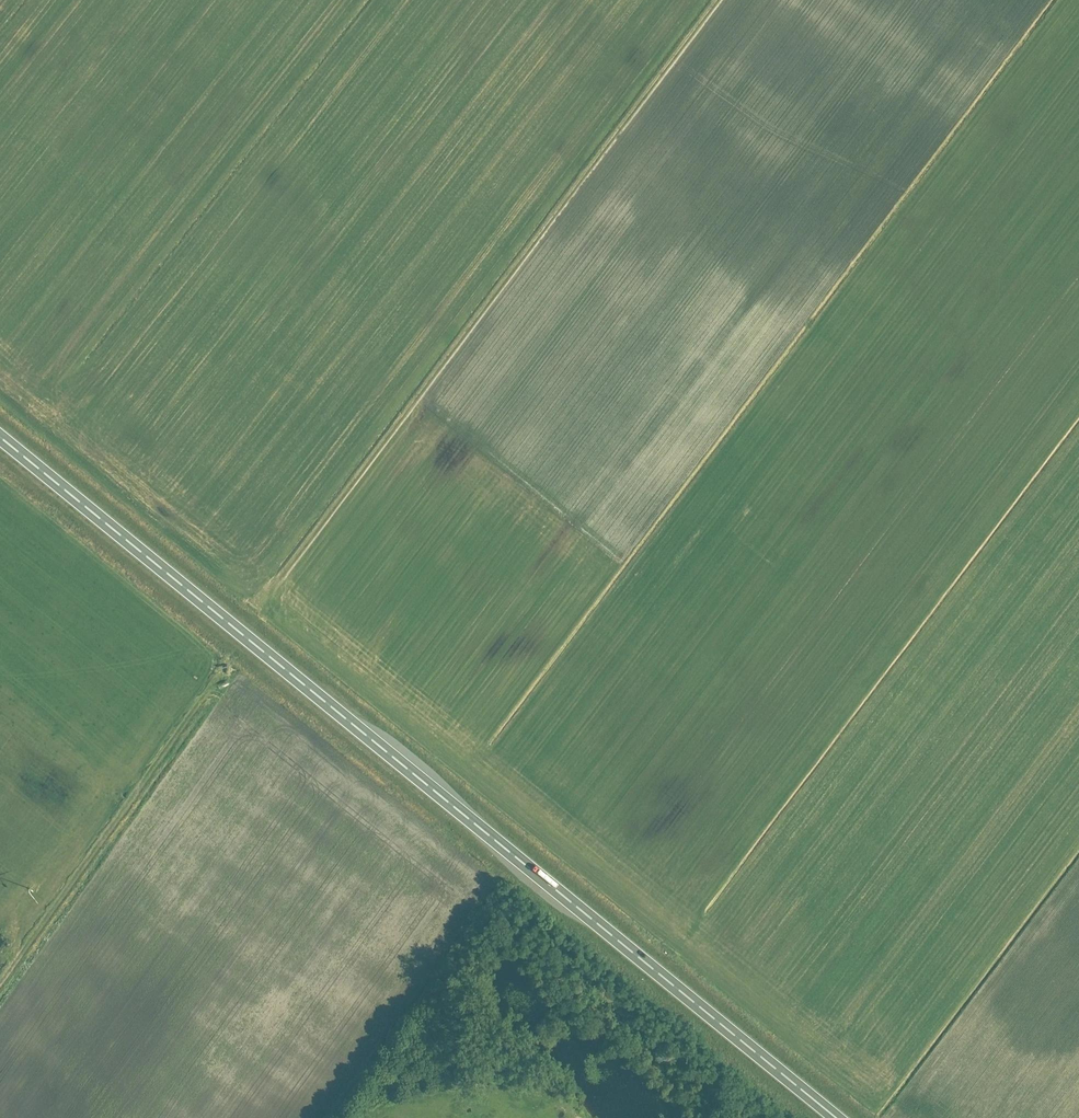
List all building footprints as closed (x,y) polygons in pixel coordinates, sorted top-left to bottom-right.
[(21,438),(17,443),(40,464),(44,460),(21,438)]
